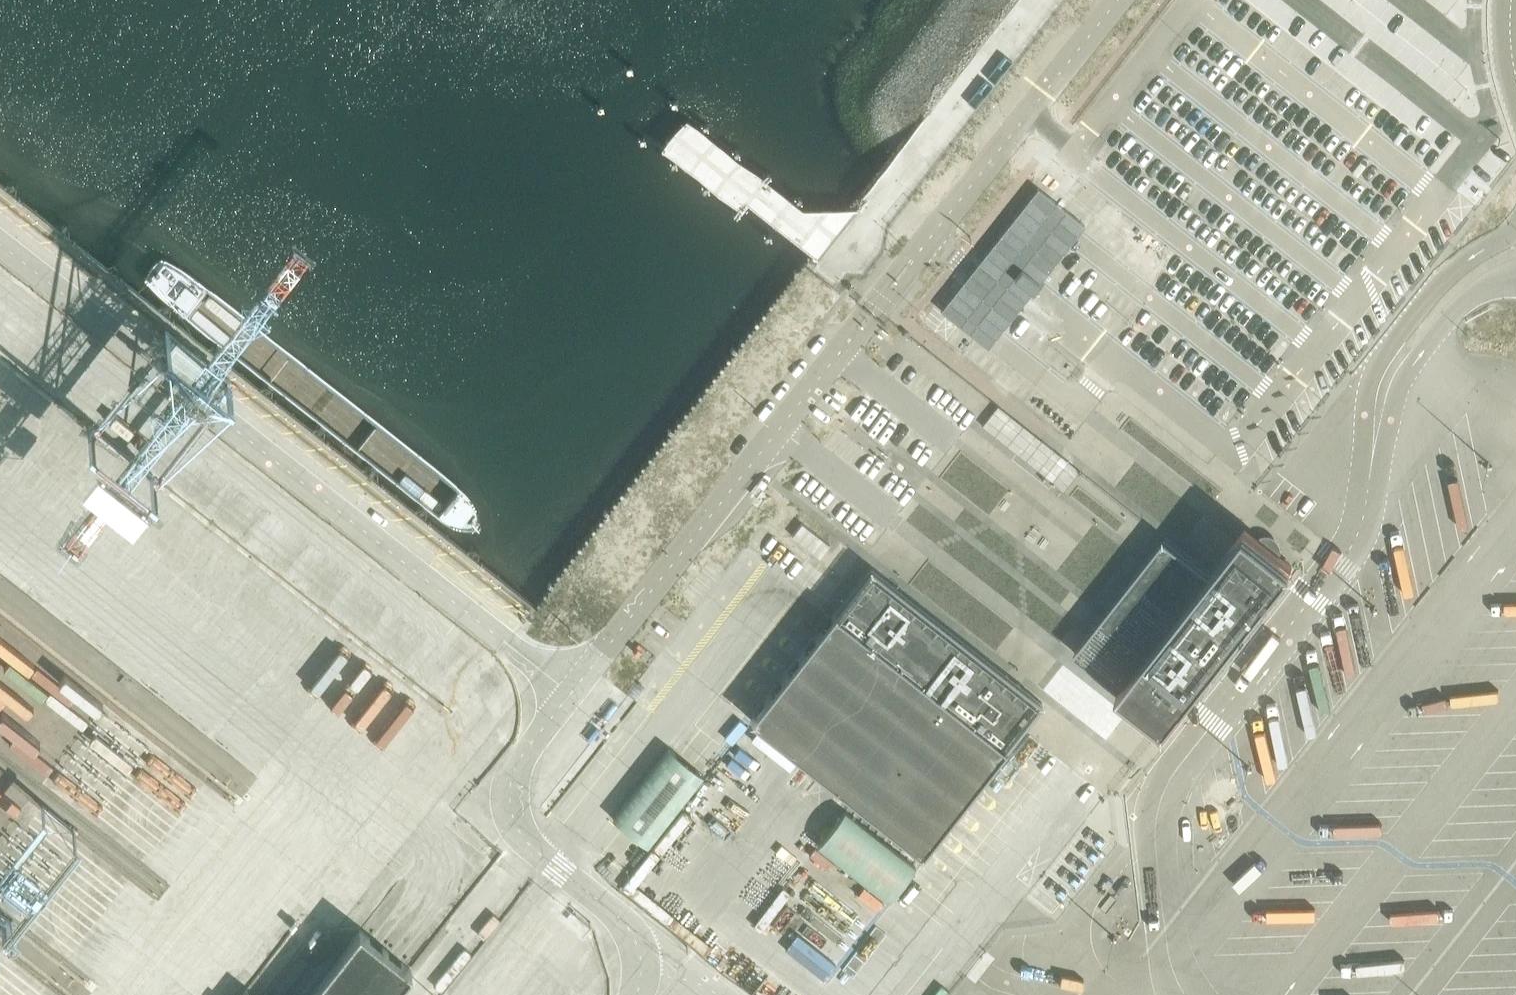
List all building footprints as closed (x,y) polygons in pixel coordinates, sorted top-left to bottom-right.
[(1055,466),(1064,455),(998,405),(983,423),(1023,454),(1029,446),(1055,466)] [(820,554),(830,543),(803,522),(794,533),(820,554)] [(1293,565),(1279,554),(1280,554),(1280,553),(1281,552),(1281,551),(1281,550),(1281,549),(1281,548),(1281,547),(1281,545),(1280,544),(1279,542),(1278,541),(1277,539),(1276,538),(1274,537),(1273,536),(1271,535),(1270,535),(1269,535),(1268,534),(1267,534),(1266,534),(1265,534),(1264,534),(1263,534),(1262,535),(1261,535),(1261,536),(1260,536),(1259,537),(1259,538),(1245,528),(1222,557),(1211,570),(1209,573),(1164,538),(1110,606),(1073,652),(1107,679),(1166,725),(1293,565)] [(921,854),(1005,748),(1041,702),(870,567),(834,613),(750,719),(921,854)] [(1050,757),(1003,816),(1052,854),(1098,796),(1050,757)] [(889,899),(917,863),(844,809),(817,845),(889,899)] [(307,994),(391,994),(411,970),(359,929),(307,994)]
